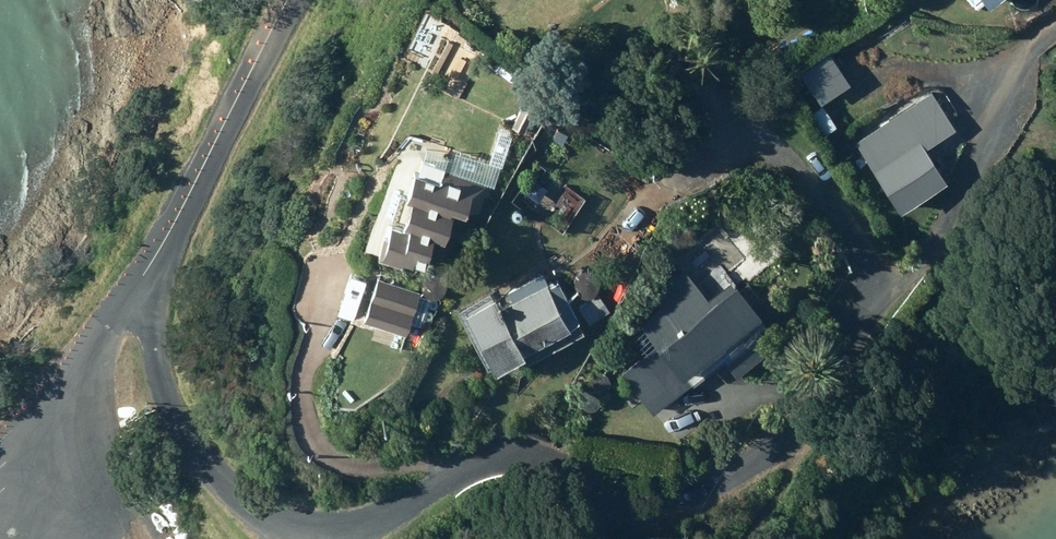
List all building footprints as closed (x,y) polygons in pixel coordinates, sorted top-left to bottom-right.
[(1005,0),(979,0),(988,12),(1005,0)] [(854,144),(900,216),(948,187),(926,151),(955,133),(932,96),(854,144)] [(838,130),(824,108),(813,115),(826,137),(838,130)] [(510,121),(517,135),(536,125),(529,112),(510,121)] [(357,164),(344,173),(351,182),(363,173),(357,164)] [(488,187),(424,164),(418,180),(416,179),(407,205),(414,208),(405,234),(392,230),(388,243),(384,241),(377,262),(410,273),(411,268),(424,272),(434,244),(444,248),(454,220),(465,223),(469,212),(477,215),(488,187)] [(566,230),(587,201),(567,186),(546,216),(566,230)] [(461,320),(494,380),(524,363),(522,358),(569,332),(567,329),(578,323),(549,271),(461,320)] [(685,273),(653,297),(663,310),(639,328),(656,350),(622,377),(653,417),(689,389),(683,382),(748,333),(724,301),(713,310),(685,273)] [(420,294),(377,283),(365,326),(408,337),(420,294)] [(590,326),(609,313),(596,294),(577,307),(590,326)] [(758,336),(724,364),(738,380),(772,352),(758,336)]
